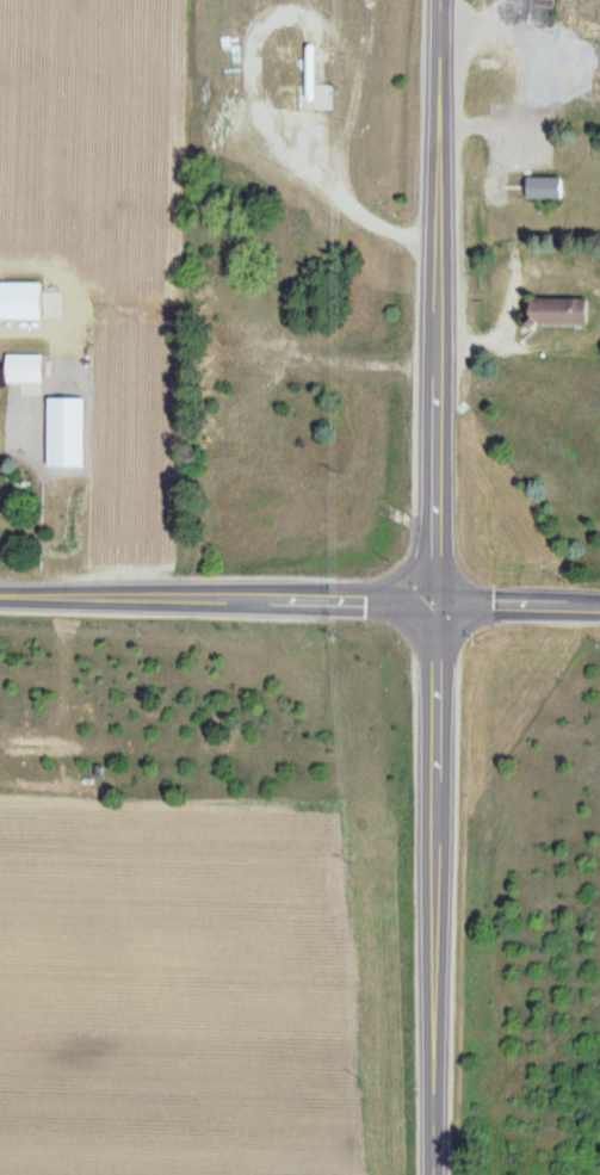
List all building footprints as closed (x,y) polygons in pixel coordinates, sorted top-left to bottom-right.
[(526,178),(526,199),(566,199),(566,178),(526,178)] [(4,283),(4,320),(48,320),(48,283),(4,283)] [(590,298),(538,299),(538,325),(590,325),(590,298)] [(46,354),(10,354),(10,383),(46,383),(46,354)]
